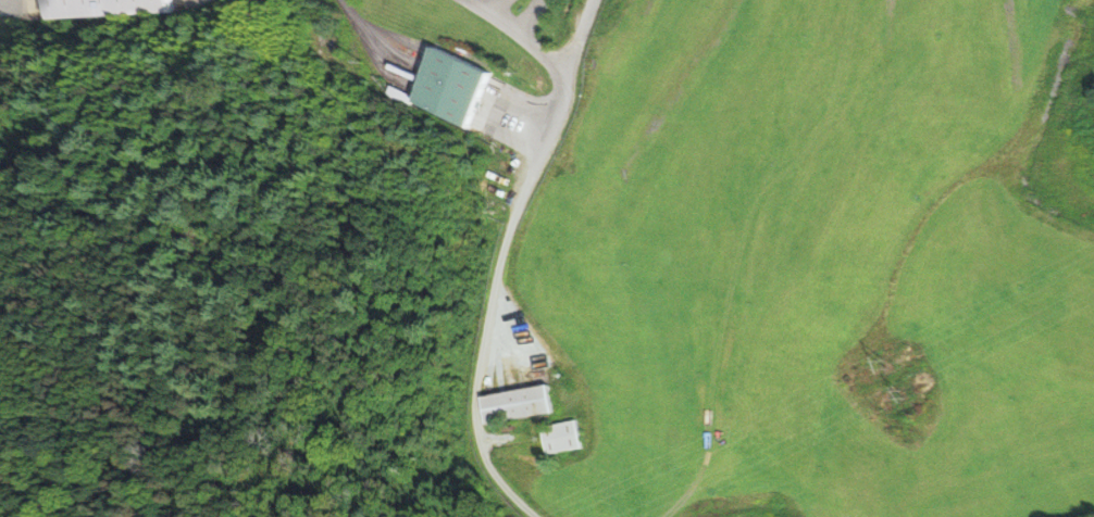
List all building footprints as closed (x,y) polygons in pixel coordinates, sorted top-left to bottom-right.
[(48,20),(171,13),(170,0),(47,0),(48,20)] [(438,46),(494,73),(468,127),(412,100),(438,46)] [(481,396),(485,424),(555,412),(549,384),(481,396)] [(542,428),(548,455),(584,447),(577,419),(542,428)]
